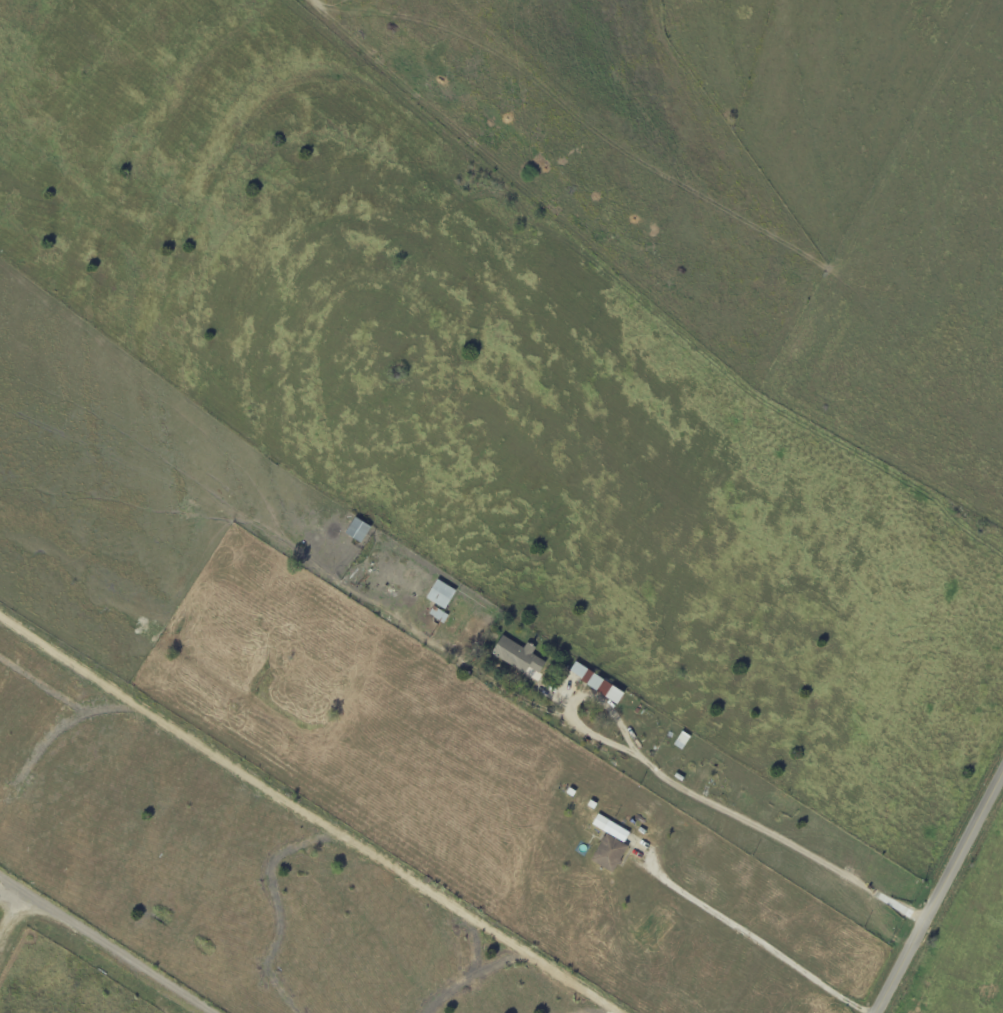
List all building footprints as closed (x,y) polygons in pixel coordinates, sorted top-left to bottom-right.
[(346,532),(356,516),(372,526),(362,542),(346,532)] [(436,603),(427,597),(438,579),(457,590),(446,609),(436,603)] [(435,606),(449,615),(444,623),(434,617),(435,616),(430,612),(434,605),(435,606)] [(540,673),(530,666),(525,673),(492,653),(503,635),(525,648),(528,642),(537,647),(533,653),(547,662),(540,673)] [(592,686),(582,680),(583,678),(571,670),(577,661),(626,692),(619,704),(592,686)] [(570,788),(577,791),(573,797),(567,793),(570,788)] [(592,808),(588,806),(592,800),(598,804),(595,810),(592,808)] [(630,833),(624,843),(630,846),(614,873),(592,860),(603,841),(602,841),(605,836),(606,837),(608,833),(593,824),(599,814),(630,832),(630,833)]
